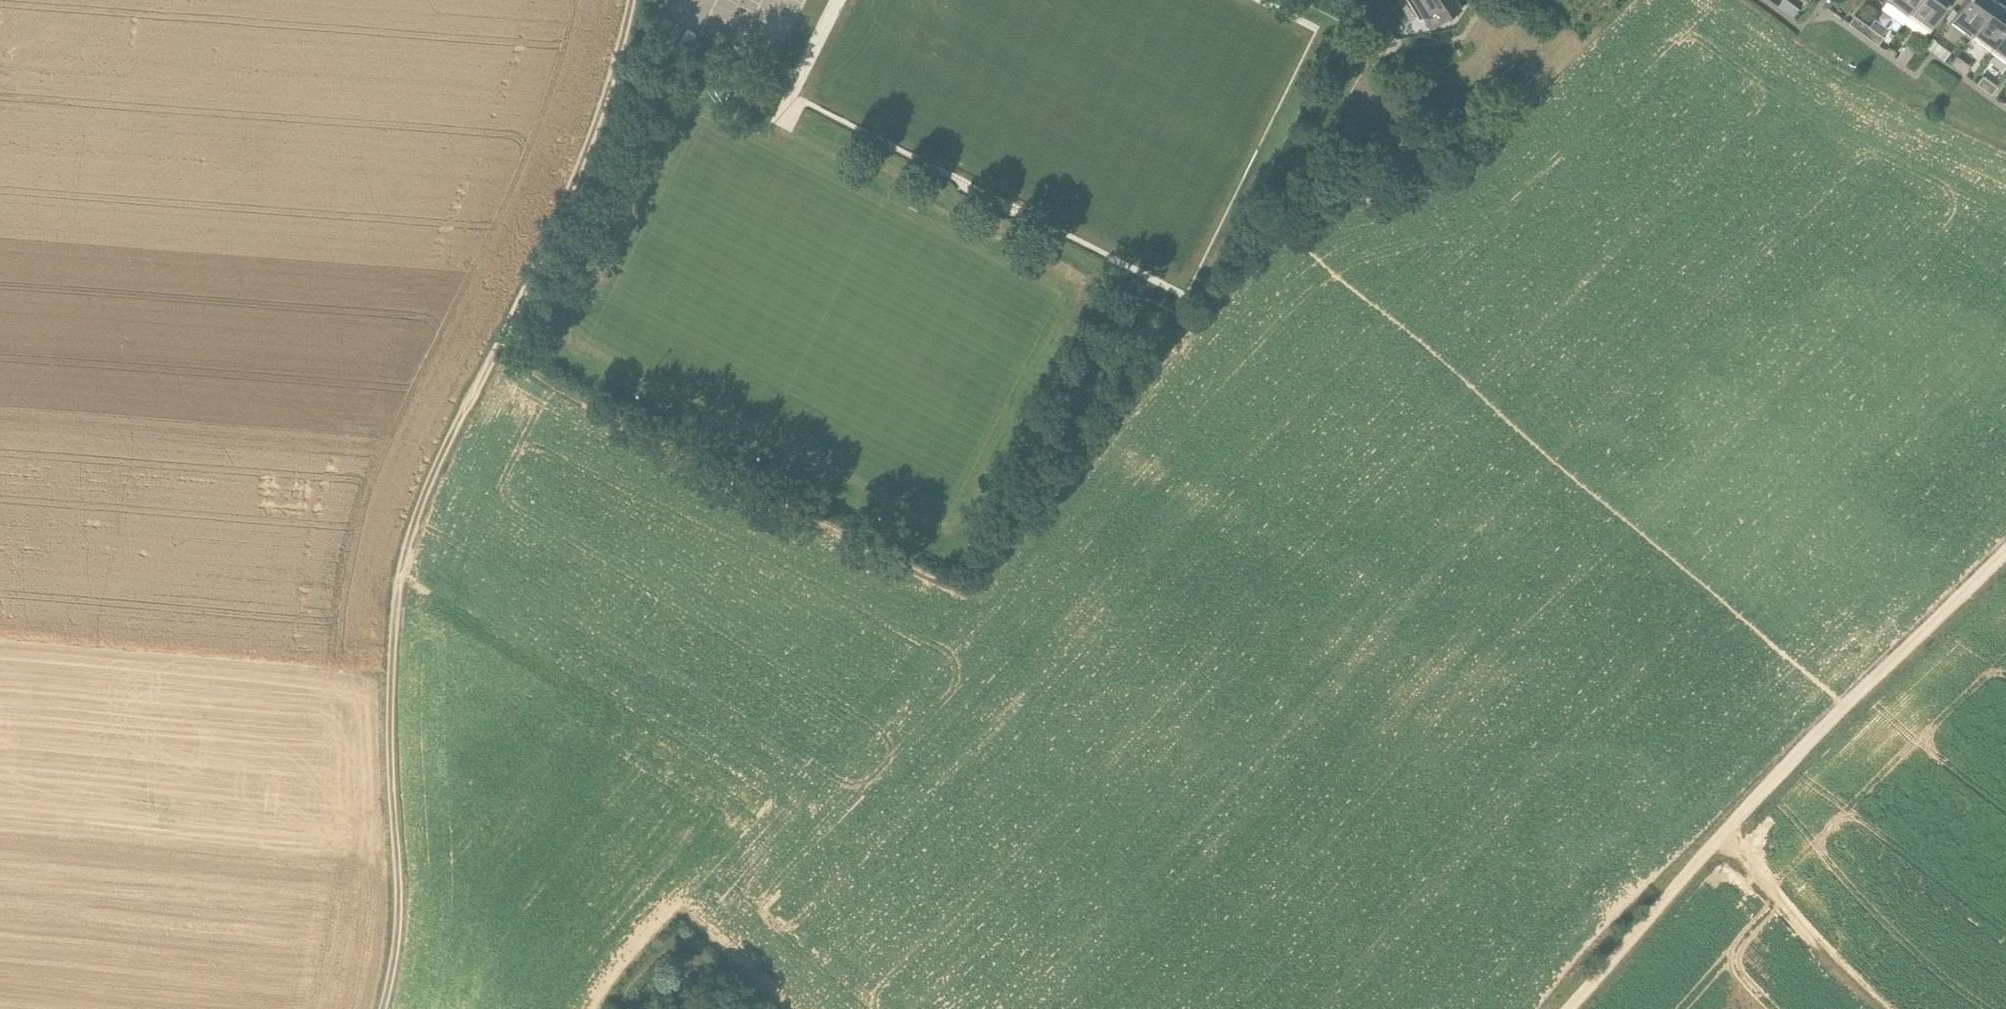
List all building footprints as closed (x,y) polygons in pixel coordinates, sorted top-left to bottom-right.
[(1378,6),(1374,0),(1363,0),(1369,11),(1378,6)] [(1419,20),(1453,0),(1407,0),(1419,20)] [(1799,10),(1786,0),(1783,0),(1778,7),(1793,18),(1799,10)] [(1908,17),(1920,0),(1889,0),(1888,2),(1908,17)] [(1929,31),(1952,0),(1920,0),(1908,17),(1929,31)] [(1972,36),(1998,1),(1997,0),(1966,0),(1951,21),(1972,36)] [(1992,51),(2005,32),(2005,7),(1998,1),(1972,36),(1992,51)] [(1864,35),(1870,27),(1855,16),(1849,24),(1864,35)] [(1878,45),(1884,37),(1870,27),(1864,35),(1878,45)] [(2005,61),(2005,32),(1992,51),(2005,61)] [(1897,59),(1905,65),(1916,50),(1908,44),(1897,59)] [(1966,75),(1972,67),(1957,57),(1951,65),(1966,75)] [(1992,94),(1998,87),(1983,76),(1978,84),(1992,94)]
